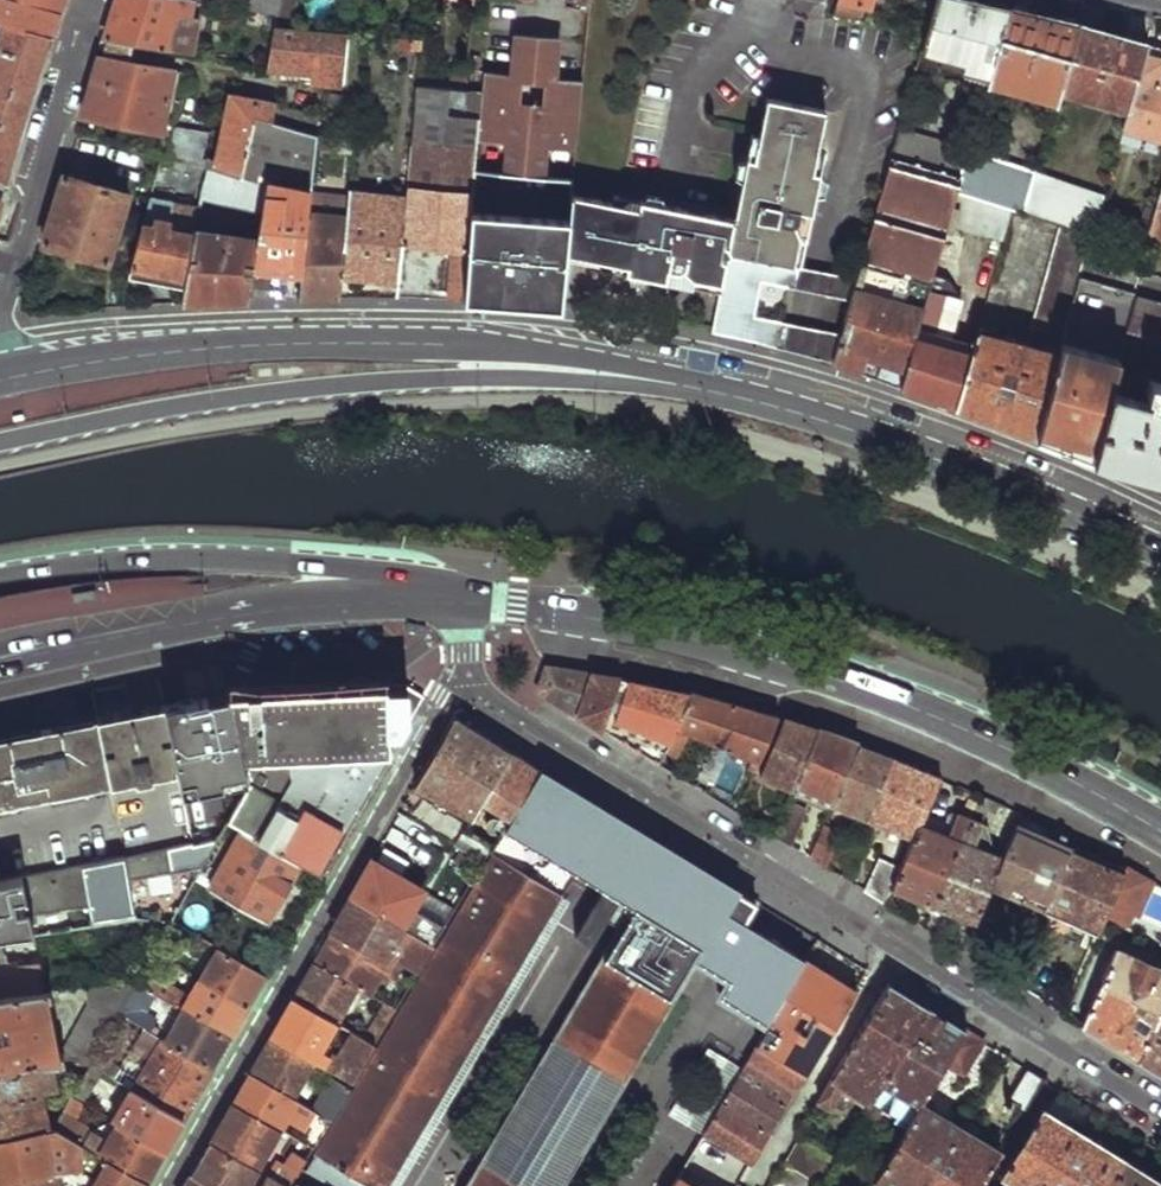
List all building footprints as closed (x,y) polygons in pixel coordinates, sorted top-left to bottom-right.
[(4,21),(52,36),(59,12),(28,3),(20,0),(0,0),(0,20),(4,21)] [(28,3),(59,12),(63,0),(20,0),(28,3)] [(108,39),(134,44),(195,56),(202,22),(192,20),(195,2),(182,0),(120,0),(108,39)] [(282,17),(278,30),(297,31),(300,1),(293,0),(286,0),(282,17)] [(835,23),(857,28),(862,7),(872,10),(875,0),(840,0),(835,23)] [(924,37),(923,43),(921,51),(965,64),(964,69),(989,77),(1009,9),(972,0),(935,0),(924,37)] [(267,29),(264,45),(256,43),(252,66),(270,70),(278,30),(282,17),(233,9),(231,23),(267,29)] [(1009,9),(989,77),(989,80),(1055,99),(1059,87),(1075,26),(1009,9)] [(7,182),(52,36),(4,21),(0,35),(0,180),(7,182)] [(1075,26),(1059,87),(1130,108),(1148,43),(1075,26)] [(278,30),(270,70),(299,72),(298,82),(344,85),(349,34),(297,31),(278,30)] [(506,143),(504,171),(547,175),(550,147),(578,150),(586,80),(558,77),(563,37),(514,32),(510,73),(487,71),(485,91),(484,99),(480,141),(506,143)] [(108,39),(84,116),(171,135),(173,127),(165,124),(175,71),(131,63),(134,44),(108,39)] [(1125,128),(1160,138),(1160,80),(1157,79),(1160,65),(1160,48),(1148,43),(1130,108),(1125,128)] [(421,85),(410,197),(405,243),(456,248),(451,300),(464,302),(477,168),(480,141),(482,117),(465,115),(467,97),(468,90),(421,85)] [(468,90),(467,97),(484,99),(485,91),(468,90)] [(362,96),(328,93),(325,114),(360,118),(362,96)] [(233,97),(223,162),(222,169),(246,178),(258,118),(274,122),(277,107),(233,97)] [(574,194),(568,258),(718,285),(710,331),(776,347),(781,321),(764,317),(771,284),(787,288),(791,263),(797,235),(807,238),(818,170),(811,168),(823,109),(762,97),(752,154),(742,152),(732,213),(640,197),(638,205),(574,194)] [(277,107),(274,122),(313,134),(317,116),(277,107)] [(258,118),(246,178),(268,185),(264,215),(260,242),(257,266),(304,271),(311,214),(320,136),(313,134),(274,122),(258,118)] [(178,128),(172,157),(208,166),(209,158),(212,134),(178,128)] [(899,129),(890,158),(960,177),(968,151),(969,148),(899,129)] [(960,177),(957,191),(1023,214),(1024,210),(1034,174),(968,151),(960,177)] [(209,158),(208,166),(211,167),(222,169),(223,162),(209,158)] [(857,277),(850,301),(841,334),(833,361),(900,386),(916,333),(957,191),(960,177),(890,158),(857,277)] [(211,167),(205,199),(264,215),(268,185),(246,178),(222,169),(211,167)] [(477,168),(464,302),(563,307),(568,258),(574,194),(576,177),(547,175),(504,171),(477,168)] [(1034,174),(1024,210),(1060,222),(1091,233),(1095,234),(1099,220),(1105,197),(1034,174)] [(65,175),(44,243),(110,263),(131,195),(65,175)] [(349,219),(343,273),(401,280),(405,243),(410,197),(352,190),(349,219)] [(1151,234),(1160,237),(1160,193),(1151,234)] [(175,200),(153,196),(133,270),(188,280),(199,230),(203,208),(174,202),(175,200)] [(311,214),(304,271),(301,298),(341,297),(343,273),(349,219),(311,214)] [(973,350),(956,407),(1035,437),(1036,436),(1061,341),(1091,233),(1060,222),(1026,345),(978,331),(973,350)] [(199,230),(188,280),(183,303),(252,300),(257,266),(260,242),(199,230)] [(791,263),(787,288),(816,294),(822,295),(827,271),(821,270),(791,263)] [(827,271),(822,295),(829,296),(850,301),(857,277),(827,271)] [(1111,392),(1160,406),(1160,304),(1135,297),(1120,356),(1111,392)] [(781,321),(776,347),(804,356),(833,361),(841,334),(810,328),(781,321)] [(916,333),(900,386),(915,392),(956,407),(973,350),(916,333)] [(1120,356),(1061,341),(1036,436),(1082,449),(1095,453),(1111,392),(1120,356)] [(1095,453),(1160,471),(1160,406),(1111,392),(1095,453)] [(549,668),(541,693),(573,712),(603,730),(614,703),(623,679),(582,673),(549,668)] [(623,679),(614,703),(623,706),(617,722),(672,745),(680,729),(695,693),(658,686),(623,679)] [(296,690),(230,694),(252,780),(228,823),(238,828),(241,830),(298,862),(322,876),(391,754),(388,685),(386,683),(296,690)] [(695,693),(680,729),(690,733),(717,744),(714,752),(716,757),(727,760),(732,758),(734,749),(753,757),(750,765),(757,768),(760,761),(779,716),(695,693)] [(181,703),(163,706),(178,765),(185,794),(252,780),(230,694),(220,696),(181,703)] [(99,720),(112,778),(178,765),(163,706),(132,713),(99,720)] [(450,719),(413,785),(471,818),(512,752),(484,734),(457,716),(454,716),(450,719)] [(779,716),(760,761),(768,764),(787,719),(779,716)] [(760,761),(757,768),(755,773),(796,791),(821,731),(801,724),(787,719),(768,764),(760,761)] [(113,781),(112,778),(99,720),(76,724),(27,734),(0,740),(0,806),(113,781)] [(672,745),(669,754),(680,758),(690,733),(680,729),(672,745)] [(821,731),(796,791),(834,807),(861,745),(842,738),(821,731)] [(861,745),(834,807),(868,822),(896,759),(861,745)] [(512,752),(471,818),(500,835),(539,769),(524,760),(512,752)] [(896,759),(868,822),(916,842),(923,824),(942,778),(916,767),(896,759)] [(547,773),(517,824),(514,823),(307,1171),(333,1185),(386,1185),(497,1000),(507,1006),(533,964),(523,957),(560,895),(557,893),(577,859),(584,863),(572,883),(596,898),(627,916),(621,927),(553,1040),(625,1083),(699,959),(732,978),(757,993),(783,950),(742,926),(757,902),(739,891),(737,894),(666,852),(669,847),(637,829),(547,773)] [(791,803),(777,837),(795,849),(811,811),(791,803)] [(903,872),(896,890),(935,907),(973,820),(962,815),(953,836),(923,824),(916,842),(903,872)] [(973,820),(935,907),(977,923),(984,905),(993,886),(1005,859),(977,847),(986,826),(973,820)] [(228,823),(221,835),(219,838),(229,843),(238,828),(228,823)] [(1005,859),(993,886),(1047,910),(1073,849),(1064,844),(1068,835),(1061,832),(1058,841),(1019,824),(1005,859)] [(827,825),(812,860),(830,870),(845,833),(827,825)] [(241,830),(207,890),(225,900),(264,922),(298,862),(241,830)] [(464,832),(456,845),(484,860),(491,848),(464,832)] [(739,891),(669,847),(666,852),(737,894),(739,891)] [(1073,849),(1047,910),(1067,919),(1082,926),(1099,934),(1106,918),(1126,871),(1073,849)] [(372,858),(351,896),(403,926),(414,908),(424,890),(372,858)] [(557,893),(560,895),(564,897),(572,883),(584,863),(577,859),(557,893)] [(881,862),(867,893),(889,907),(896,890),(903,872),(881,862)] [(5,938),(135,917),(126,864),(2,888),(0,888),(0,939),(5,938)] [(1126,871),(1106,918),(1129,927),(1134,916),(1139,919),(1156,882),(1128,867),(1126,871)] [(194,882),(172,921),(203,939),(225,900),(207,890),(194,882)] [(351,896),(331,931),(387,963),(394,951),(407,929),(403,926),(351,896)] [(621,927),(627,916),(596,898),(590,909),(621,927)] [(977,923),(964,952),(979,962),(1000,912),(984,905),(977,923)] [(414,908),(403,926),(407,929),(434,944),(445,926),(414,908)] [(1038,931),(1034,940),(1069,955),(1082,926),(1067,919),(1058,940),(1038,931)] [(407,929),(394,951),(420,967),(434,944),(407,929)] [(331,931),(312,964),(357,988),(370,995),(387,963),(331,931)] [(217,947),(199,977),(248,1005),(266,974),(217,947)] [(804,962),(783,950),(757,993),(732,978),(722,993),(768,1021),(785,993),(804,962)] [(1085,1027),(1142,1062),(1160,1017),(1160,970),(1118,951),(1085,1027)] [(857,992),(805,959),(804,962),(785,993),(768,1021),(754,1044),(805,1075),(857,992)] [(7,981),(10,997),(42,994),(39,964),(5,966),(7,981)] [(312,964),(293,998),(334,1021),(337,1022),(357,988),(312,964)] [(153,994),(181,1010),(230,1037),(248,1005),(199,977),(188,998),(143,972),(136,985),(153,994)] [(10,997),(7,981),(0,982),(0,998),(10,997)] [(889,983),(817,1101),(827,1106),(831,1099),(836,1102),(847,1084),(870,1099),(883,1078),(927,1006),(906,993),(889,983)] [(136,985),(122,1008),(118,1015),(146,1031),(150,1020),(135,1012),(137,1006),(144,1010),(153,994),(136,985)] [(52,1069),(58,1069),(63,1068),(59,1056),(54,1055),(42,994),(10,997),(0,998),(0,1077),(52,1069)] [(97,994),(59,1056),(63,1068),(90,1065),(118,1015),(122,1008),(97,994)] [(371,997),(366,1009),(376,1017),(363,1038),(374,1045),(395,1010),(386,1006),(371,997)] [(293,998),(272,1035),(314,1059),(319,1049),(334,1021),(293,998)] [(391,1000),(386,1006),(395,1010),(398,1004),(391,1000)] [(927,1006),(883,1078),(922,1102),(947,1061),(967,1030),(946,1017),(927,1006)] [(181,1010),(164,1040),(213,1068),(230,1037),(181,1010)] [(1142,1062),(1160,1074),(1160,1017),(1142,1062)] [(967,1030),(947,1061),(965,1071),(983,1040),(967,1030)] [(353,1032),(337,1059),(331,1069),(342,1075),(352,1081),(374,1045),(363,1038),(353,1032)] [(272,1035),(251,1073),(292,1095),(314,1059),(272,1035)] [(160,1038),(132,1090),(183,1120),(213,1068),(164,1040),(160,1038)] [(625,1083),(553,1040),(484,1156),(533,1185),(563,1185),(625,1083)] [(754,1044),(736,1073),(788,1103),(805,1075),(754,1044)] [(319,1049),(314,1059),(331,1069),(337,1059),(319,1049)] [(90,1065),(71,1097),(83,1104),(101,1071),(90,1065)] [(1029,1068),(1009,1100),(1025,1108),(1044,1077),(1029,1068)] [(35,1097),(43,1096),(55,1093),(52,1069),(0,1077),(0,1102),(35,1097)] [(52,1069),(55,1093),(62,1093),(58,1069),(52,1069)] [(292,1095),(251,1073),(234,1103),(280,1129),(292,1095)] [(736,1073),(719,1103),(769,1134),(788,1103),(736,1073)] [(342,1075),(336,1084),(346,1090),(352,1081),(342,1075)] [(327,1078),(312,1106),(330,1117),(346,1090),(336,1084),(327,1078)] [(132,1090),(115,1121),(118,1122),(165,1151),(183,1120),(132,1090)] [(35,1097),(41,1130),(49,1128),(43,1096),(35,1097)] [(41,1130),(35,1097),(0,1102),(0,1139),(41,1130)] [(874,1181),(882,1185),(924,1185),(961,1126),(922,1102),(874,1181)] [(280,1129),(234,1103),(213,1139),(259,1164),(280,1129)] [(719,1103),(701,1133),(735,1153),(751,1163),(769,1134),(719,1103)] [(1000,1177),(1009,1182),(1007,1185),(1110,1185),(1126,1158),(1043,1107),(1000,1177)] [(61,1115),(54,1128),(65,1134),(72,1122),(61,1115)] [(79,1141),(148,1182),(165,1151),(118,1122),(106,1140),(72,1122),(65,1134),(79,1141)] [(924,1185),(977,1185),(1000,1149),(961,1126),(924,1185)] [(63,1172),(83,1169),(79,1141),(65,1134),(54,1128),(49,1128),(41,1130),(0,1139),(0,1184),(63,1172)] [(801,1136),(785,1163),(814,1181),(818,1183),(834,1156),(801,1136)] [(192,1176),(209,1185),(246,1185),(259,1164),(213,1139),(192,1176)] [(83,1169),(63,1172),(65,1185),(146,1185),(148,1182),(79,1141),(83,1169)] [(303,1142),(296,1155),(305,1160),(312,1148),(303,1142)] [(305,1160),(296,1155),(295,1154),(286,1169),(275,1163),(261,1185),(289,1185),(305,1160)] [(484,1156),(466,1185),(533,1185),(484,1156)] [(1110,1185),(1160,1185),(1160,1179),(1126,1158),(1110,1185)] [(783,1185),(812,1185),(814,1181),(785,1163),(774,1181),(783,1185)] [(63,1172),(0,1184),(0,1185),(65,1185),(63,1172)] [(669,1185),(698,1185),(677,1173),(669,1185)] [(186,1185),(209,1185),(192,1176),(186,1185)]
